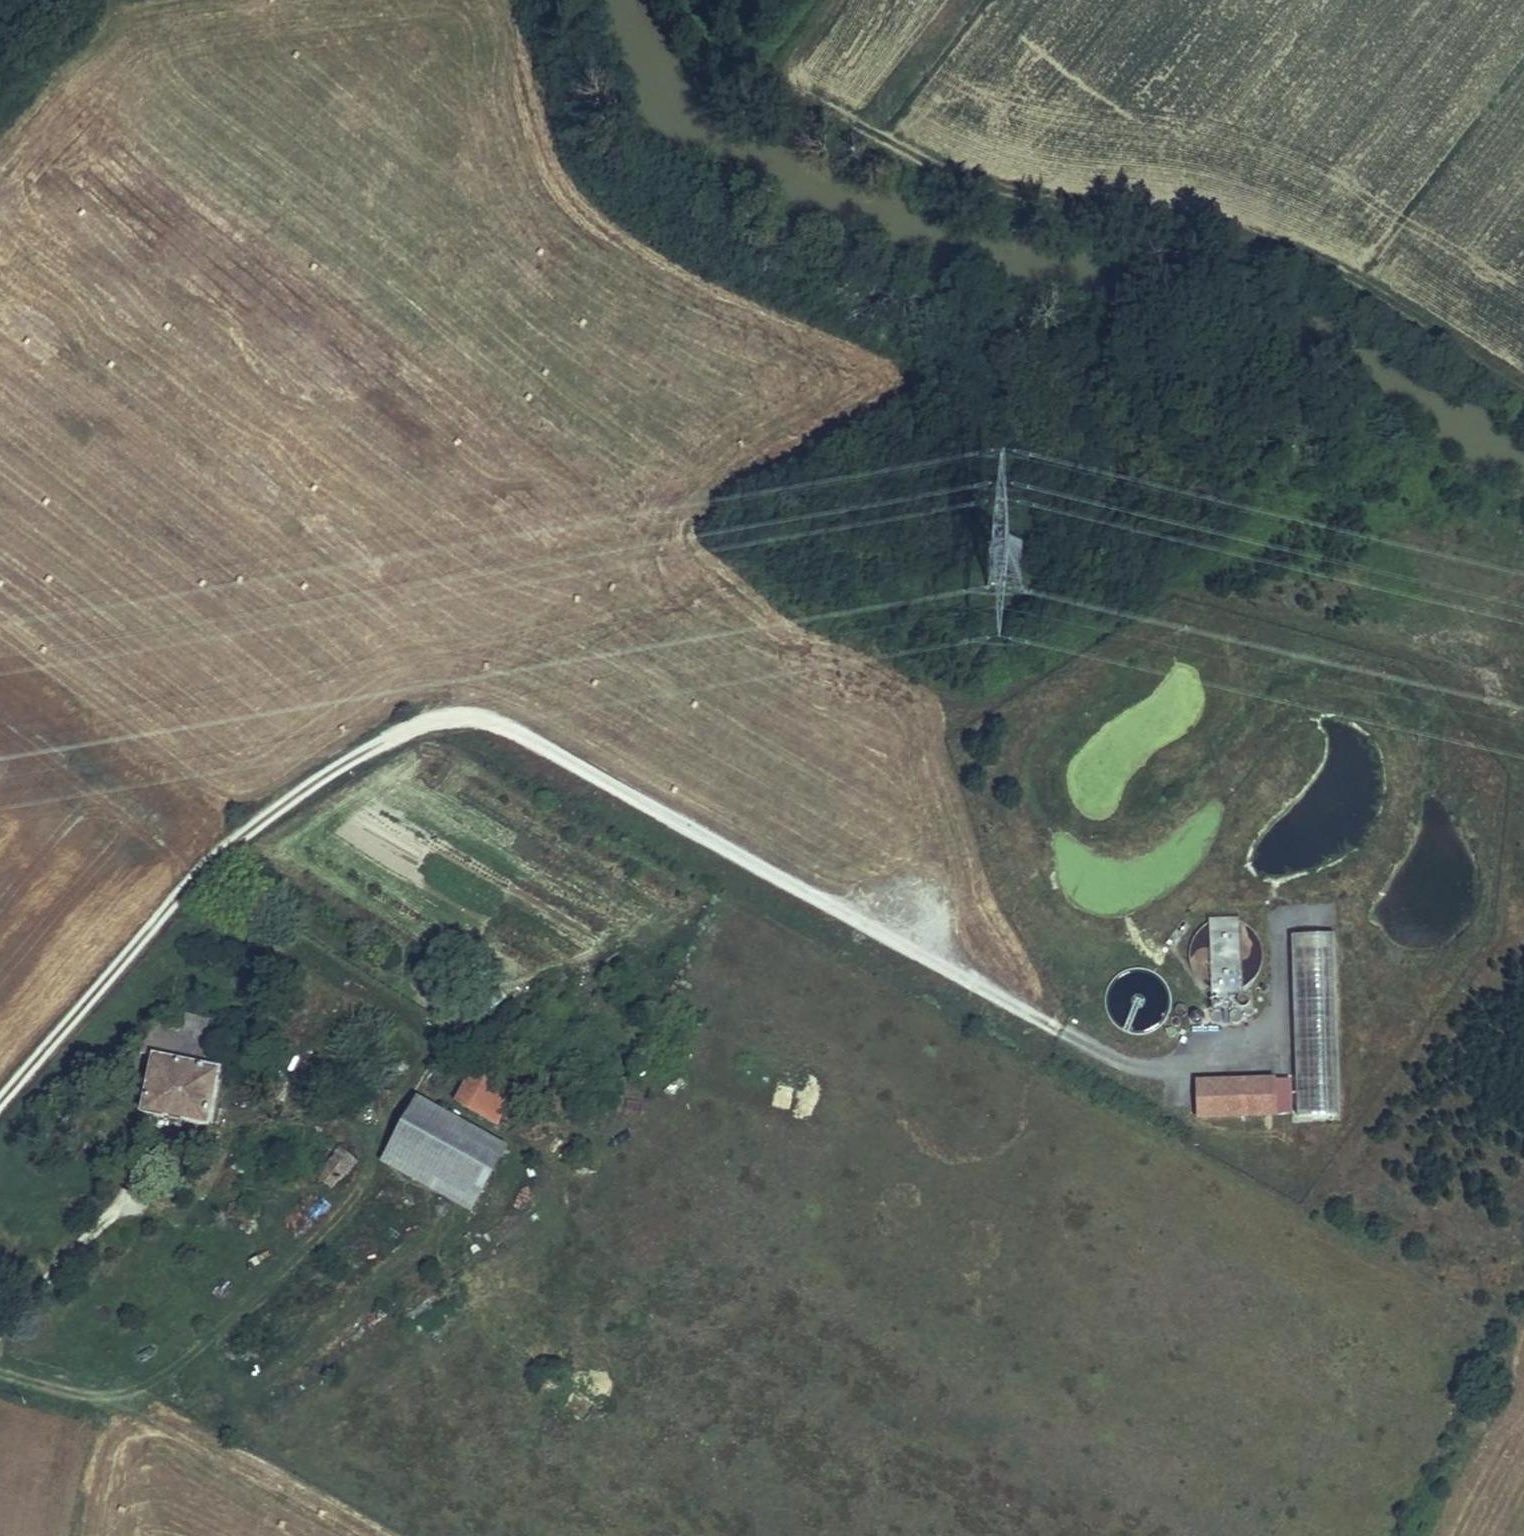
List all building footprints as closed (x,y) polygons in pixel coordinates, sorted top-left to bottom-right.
[(1210,995),(1240,996),(1240,916),(1210,916),(1210,995)] [(1337,1112),(1333,931),(1291,932),(1294,1076),(1274,1076),(1275,1113),(1337,1112)] [(199,1081),(208,1036),(167,1029),(164,1047),(138,1040),(130,1071),(148,1075),(137,1134),(199,1144),(208,1084),(199,1081)] [(451,1103),(473,1116),(493,1085),(472,1072),(451,1103)] [(1274,1116),(1274,1074),(1193,1074),(1193,1117),(1274,1116)] [(493,1085),(473,1116),(490,1126),(511,1095),(493,1085)] [(494,1152),(406,1102),(382,1147),(470,1196),(494,1152)] [(344,1182),(360,1147),(337,1136),(322,1173),(344,1182)]
